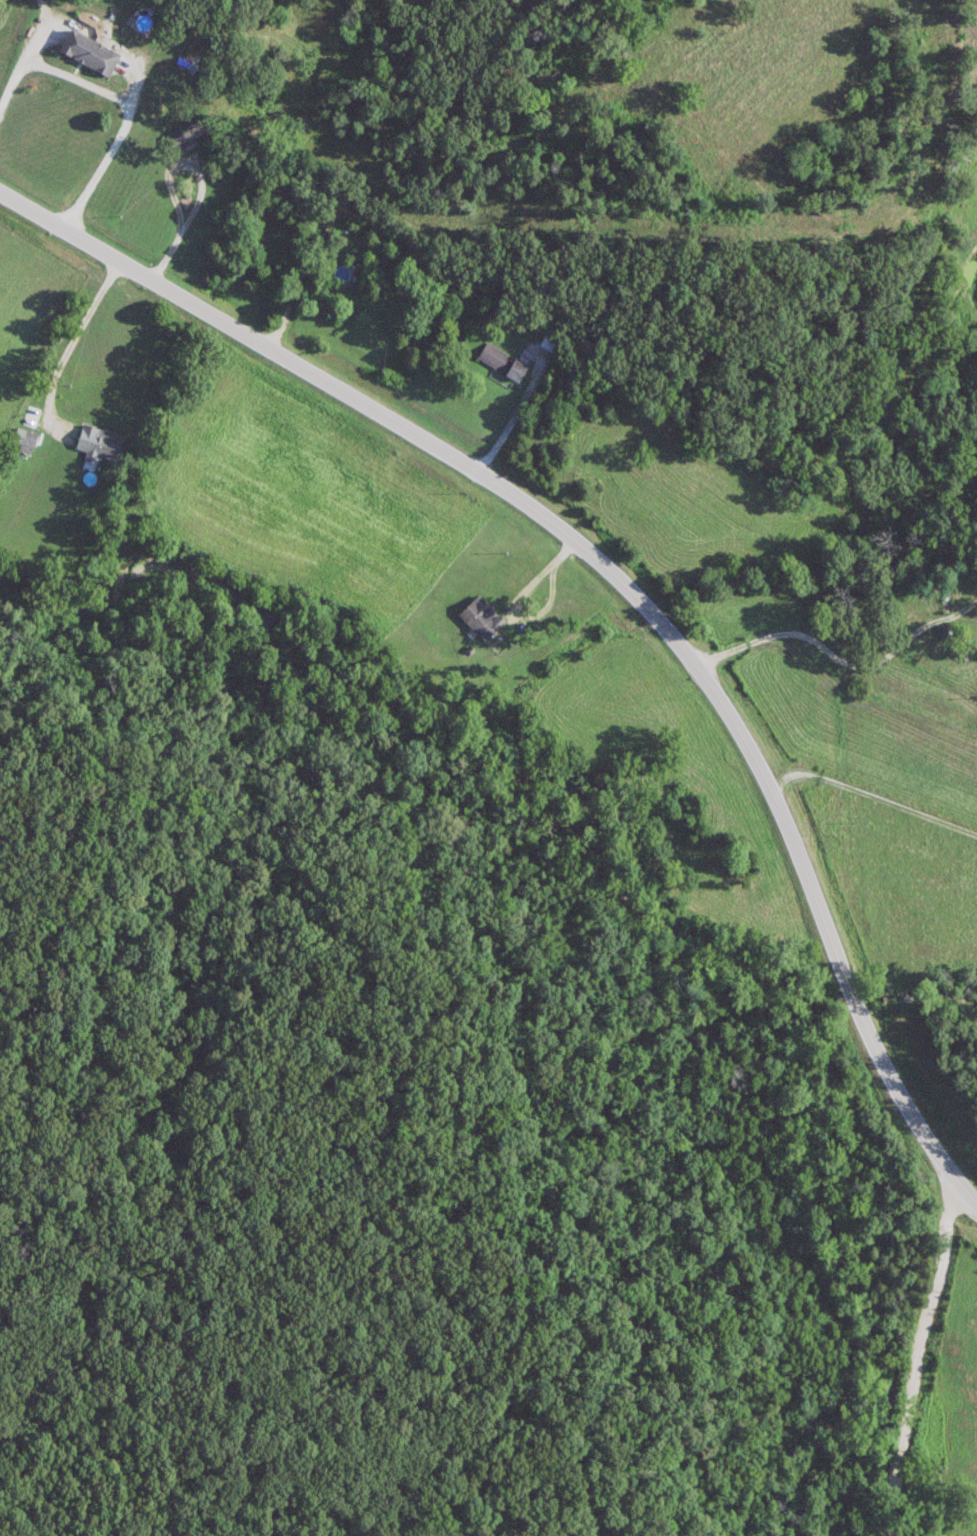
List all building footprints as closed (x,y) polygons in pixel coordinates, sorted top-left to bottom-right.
[(123,51),(70,29),(60,53),(113,75),(123,51)] [(472,356),(508,382),(520,367),(483,341),(472,356)] [(74,448),(86,452),(84,461),(94,464),(97,456),(121,463),(129,438),(81,424),(74,448)] [(498,621),(471,593),(450,614),(478,642),(498,621)]
